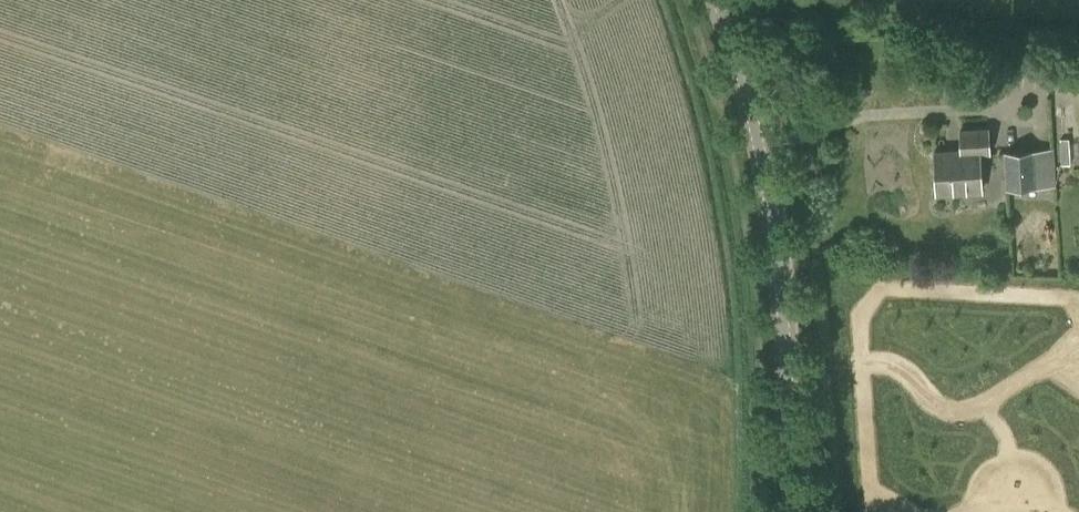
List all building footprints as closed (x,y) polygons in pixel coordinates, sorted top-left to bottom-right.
[(980,149),(989,149),(988,131),(961,133),(962,151),(934,151),(936,193),(982,190),(980,149)] [(1006,188),(1037,188),(1035,150),(1005,151),(1006,188)]
